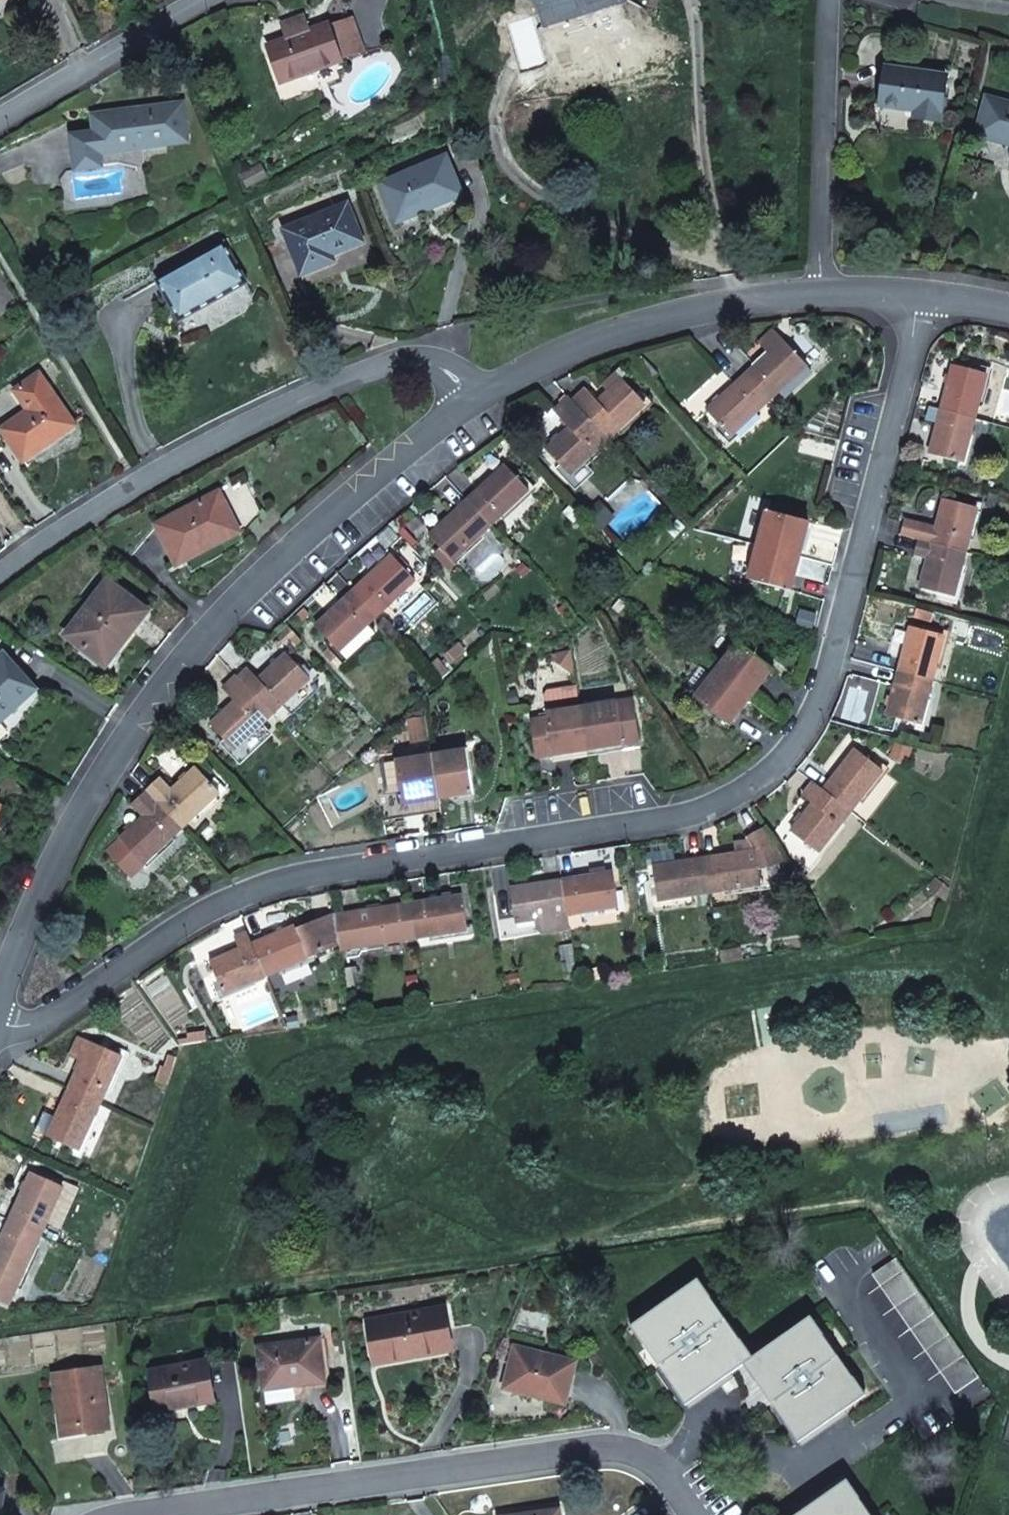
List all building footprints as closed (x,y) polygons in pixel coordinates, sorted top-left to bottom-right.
[(545,25),(567,19),(566,15),(564,0),(537,0),(545,25)] [(566,15),(616,0),(564,0),(566,15)] [(626,1),(626,0),(616,0),(566,15),(567,19),(626,1)] [(282,25),(287,40),(306,33),(301,18),(282,25)] [(351,19),(329,26),(341,60),(363,52),(351,19)] [(310,32),(306,33),(319,69),(342,61),(341,60),(329,26),(328,25),(310,32)] [(319,69),(306,33),(287,40),(268,46),(281,83),(319,69)] [(880,106),(916,111),(914,118),(940,122),(946,76),(886,68),(880,106)] [(977,135),(1008,144),(1008,104),(987,98),(977,135)] [(76,169),(101,166),(99,153),(188,142),(183,104),(93,115),(96,133),(72,136),(76,169)] [(446,157),(381,184),(397,222),(421,213),(420,210),(461,193),(446,157)] [(420,210),(421,213),(462,196),(461,193),(420,210)] [(348,204),(284,229),(302,275),(334,262),(331,255),(363,243),(348,204)] [(224,243),(157,281),(166,296),(180,322),(247,284),(224,243)] [(759,345),(769,355),(784,341),(774,330),(759,345)] [(769,355),(746,376),(769,401),(807,366),(803,361),(815,349),(799,332),(787,344),(784,341),(769,355)] [(953,365),(941,410),(975,418),(986,373),(987,369),(973,365),(972,370),(953,365)] [(601,385),(609,394),(625,380),(615,371),(601,385)] [(39,375),(22,387),(35,406),(29,410),(2,429),(24,462),(75,426),(39,375)] [(746,376),(707,412),(730,437),(769,401),(746,376)] [(587,390),(573,401),(608,440),(646,404),(625,380),(609,394),(600,403),(587,390)] [(22,387),(16,391),(29,410),(35,406),(22,387)] [(376,399),(383,408),(391,403),(384,393),(376,399)] [(560,465),(557,468),(566,479),(583,462),(608,440),(573,401),(570,398),(554,412),(570,429),(547,450),(560,465)] [(941,410),(930,454),(963,464),(975,418),(941,410)] [(583,462),(566,479),(576,490),(594,473),(583,462)] [(506,466),(467,501),(491,527),(534,487),(524,476),(519,480),(506,466)] [(219,537),(237,528),(219,493),(157,525),(177,564),(221,541),(219,537)] [(992,495),(988,507),(995,509),(999,497),(992,495)] [(901,536),(933,543),(965,552),(977,509),(978,503),(973,502),(972,507),(944,499),(936,528),(905,520),(901,536)] [(441,549),(434,556),(446,568),(480,537),(491,527),(467,501),(429,537),(441,549)] [(598,504),(592,510),(602,521),(608,515),(598,504)] [(592,510),(582,518),(593,529),(602,521),(592,510)] [(767,511),(758,546),(791,555),(796,539),(804,541),(809,523),(767,511)] [(237,528),(219,537),(221,541),(239,532),(237,528)] [(482,540),(480,537),(446,568),(450,572),(482,540)] [(796,539),(791,555),(800,557),(804,541),(796,539)] [(919,595),(953,604),(954,598),(965,552),(933,543),(919,540),(915,554),(930,557),(921,589),(919,595)] [(392,556),(354,591),(378,616),(383,611),(416,581),(414,579),(426,568),(405,545),(393,557),(392,556)] [(758,546),(749,581),(791,591),(796,573),(787,571),(791,555),(758,546)] [(791,555),(787,571),(796,573),(800,557),(791,555)] [(113,657),(147,612),(107,581),(66,636),(87,652),(94,642),(113,657)] [(416,581),(383,611),(393,622),(390,626),(404,641),(441,605),(427,591),(426,592),(416,581)] [(326,645),(336,656),(367,626),(378,616),(354,591),(316,627),(330,641),(326,645)] [(911,628),(899,672),(932,680),(944,637),(941,636),(946,617),(930,612),(925,631),(911,628)] [(367,626),(336,656),(344,665),(376,635),(367,626)] [(289,629),(278,638),(285,645),(295,635),(289,629)] [(87,652),(106,666),(113,657),(94,642),(87,652)] [(754,679),(761,685),(773,670),(738,643),(717,671),(744,692),(754,679)] [(38,690),(4,652),(0,656),(0,724),(38,690)] [(260,681),(250,690),(273,715),(311,680),(317,674),(312,668),(310,670),(304,665),(301,669),(287,654),(260,681)] [(238,678),(250,690),(260,681),(248,668),(238,678)] [(695,699),(729,726),(741,711),(734,705),(744,692),(717,671),(695,699)] [(899,672),(888,717),(920,725),(932,680),(899,672)] [(221,745),(230,755),(234,751),(273,715),(250,690),(238,678),(224,691),(233,700),(236,697),(239,700),(236,703),(212,727),(226,741),(221,745)] [(754,679),(744,692),(751,698),(761,685),(754,679)] [(543,696),(546,713),(581,708),(578,686),(547,690),(543,696)] [(744,692),(734,705),(741,711),(751,698),(744,692)] [(633,700),(581,708),(586,742),(603,739),(604,748),(639,743),(633,700)] [(546,718),(530,720),(536,759),(552,756),(571,753),(570,744),(586,742),(581,708),(546,713),(546,718)] [(424,718),(409,720),(412,742),(426,741),(424,718)] [(588,751),(588,756),(604,754),(604,748),(603,739),(586,742),(588,751)] [(586,742),(570,744),(571,753),(588,751),(586,742)] [(604,748),(604,754),(640,749),(639,743),(604,748)] [(856,750),(823,791),(851,812),(883,771),(887,766),(875,757),(871,762),(856,750)] [(552,756),(553,762),(588,756),(588,751),(571,753),(552,756)] [(467,752),(432,757),(437,790),(453,787),(455,796),(474,793),(467,752)] [(432,757),(379,764),(385,806),(422,801),(421,792),(437,790),(432,757)] [(160,779),(147,791),(182,829),(224,789),(215,779),(210,784),(196,768),(173,791),(160,779)] [(821,858),(818,855),(819,853),(851,812),(823,791),(813,783),(804,797),(812,804),(791,832),(797,836),(787,849),(792,856),(811,871),(821,858)] [(437,790),(438,799),(455,796),(453,787),(437,790)] [(421,792),(422,801),(438,799),(437,790),(421,792)] [(144,817),(121,840),(144,865),(182,829),(147,791),(132,805),(138,811),(142,807),(148,813),(144,817)] [(142,807),(138,811),(144,817),(148,813),(142,807)] [(756,851),(704,859),(710,893),(761,885),(768,885),(766,872),(759,874),(758,869),(774,866),(784,864),(787,864),(764,827),(750,838),(756,851)] [(704,859),(653,867),(659,901),(696,895),(710,893),(704,859)] [(778,888),(774,866),(758,869),(759,874),(766,872),(768,885),(761,885),(762,890),(778,888)] [(614,873),(562,881),(567,915),(619,907),(625,906),(623,892),(617,893),(614,873)] [(514,938),(517,934),(516,923),(535,920),(567,915),(562,881),(511,889),(512,901),(495,903),(501,940),(514,938)] [(696,895),(659,901),(660,909),(697,904),(696,895)] [(468,930),(463,898),(412,905),(417,938),(468,930)] [(360,912),(365,947),(417,938),(412,905),(360,912)] [(335,916),(340,944),(341,950),(365,947),(360,912),(335,916)] [(570,929),(567,915),(535,920),(537,929),(543,933),(570,929)] [(296,927),(253,945),(266,976),(309,958),(308,956),(340,944),(335,916),(316,924),(312,930),(299,935),(296,927)] [(239,950),(210,963),(223,994),(266,976),(253,945),(248,934),(235,939),(239,950)] [(572,944),(560,946),(564,975),(576,973),(572,944)] [(357,967),(344,969),(348,995),(361,993),(357,967)] [(79,1036),(71,1054),(83,1060),(91,1042),(79,1036)] [(83,1060),(70,1089),(101,1104),(123,1056),(91,1042),(83,1060)] [(177,1058),(169,1055),(165,1067),(173,1070),(177,1058)] [(161,1066),(155,1082),(167,1086),(173,1070),(165,1067),(161,1066)] [(57,1118),(49,1137),(79,1151),(101,1104),(70,1089),(57,1118)] [(49,1137),(57,1118),(45,1113),(37,1132),(49,1137)] [(34,1168),(10,1222),(41,1235),(65,1183),(34,1168)] [(9,1306),(41,1235),(10,1222),(0,1244),(0,1302),(9,1306)] [(873,1275),(955,1393),(979,1377),(896,1259),(873,1275)] [(658,1365),(686,1405),(744,1364),(753,1357),(725,1318),(719,1322),(705,1301),(710,1297),(698,1280),(631,1327),(644,1344),(649,1340),(664,1361),(658,1365)] [(710,1297),(705,1301),(719,1322),(725,1318),(710,1297)] [(367,1322),(374,1364),(453,1350),(445,1308),(367,1322)] [(771,1403),(799,1442),(866,1394),(838,1355),(833,1359),(818,1338),(823,1335),(811,1317),(753,1357),(744,1364),(756,1382),(762,1378),(777,1399),(771,1403)] [(823,1335),(818,1338),(833,1359),(838,1355),(823,1335)] [(296,1400),(294,1385),(325,1381),(318,1339),(258,1347),(264,1390),(266,1405),(296,1400)] [(649,1340),(644,1344),(658,1365),(664,1361),(649,1340)] [(515,1347),(505,1388),(565,1403),(575,1362),(515,1347)] [(150,1372),(158,1412),(214,1401),(207,1362),(150,1372)] [(84,1426),(85,1432),(109,1429),(100,1369),(55,1375),(62,1429),(84,1426)] [(762,1378),(756,1382),(771,1403),(777,1399),(762,1378)] [(84,1426),(62,1429),(63,1436),(85,1432),(84,1426)] [(847,1480),(797,1514),(871,1514),(847,1480)]
